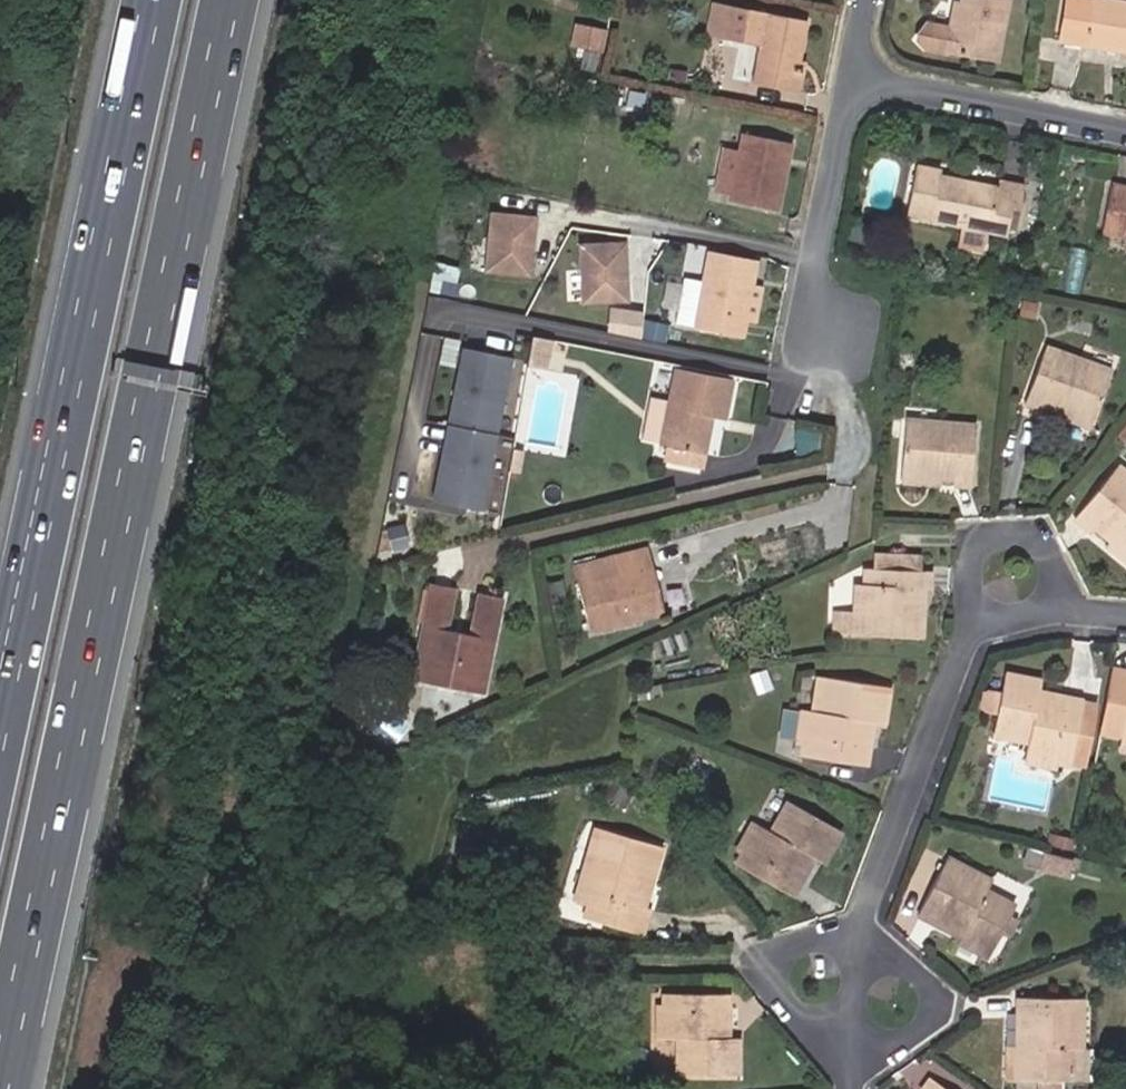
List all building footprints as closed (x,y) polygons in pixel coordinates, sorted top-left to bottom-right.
[(959,8),(953,6),(948,27),(928,22),(915,36),(923,44),(943,49),(995,60),(1008,0),(961,0),(959,8)] [(1122,0),(1067,0),(1061,39),(1125,50),(1125,1),(1122,0)] [(794,89),(807,19),(730,5),(724,37),(759,44),(752,81),(794,89)] [(602,52),(606,29),(576,24),(572,47),(602,52)] [(686,81),(688,69),(671,66),(669,77),(686,81)] [(777,210),(791,142),(743,132),(738,151),(729,193),(728,199),(777,210)] [(729,193),(738,151),(724,147),(714,190),(729,193)] [(1011,205),(1018,207),(1022,185),(999,181),(998,187),(938,176),(939,169),(917,165),(908,215),(929,219),(961,225),(988,230),(1006,234),(1007,228),(1011,205)] [(1110,184),(1102,231),(1125,236),(1125,187),(1110,184)] [(1007,228),(1014,229),(1018,207),(1011,205),(1007,228)] [(527,274),(533,217),(488,213),(482,270),(527,274)] [(984,252),(988,230),(961,225),(957,246),(984,252)] [(631,301),(629,240),(582,242),(584,303),(631,301)] [(740,336),(744,318),(751,284),(756,259),(710,250),(694,327),(740,336)] [(754,320),(762,286),(751,284),(744,318),(754,320)] [(639,336),(642,311),(608,307),(605,332),(639,336)] [(530,336),(527,364),(550,367),(553,339),(530,336)] [(444,338),(440,362),(454,364),(458,340),(444,338)] [(513,356),(464,346),(432,498),(481,508),(513,356)] [(1040,408),(1043,402),(1056,407),(1093,421),(1112,371),(1046,346),(1024,402),(1040,408)] [(694,451),(702,415),(712,417),(722,419),(731,378),(676,366),(659,444),(667,445),(664,461),(700,469),(704,454),(694,451)] [(660,442),(669,399),(650,395),(641,437),(660,442)] [(1053,413),(1091,427),(1093,421),(1056,407),(1053,413)] [(704,454),(712,417),(702,415),(694,451),(704,454)] [(905,418),(901,472),(939,475),(954,476),(953,483),(971,484),(976,424),(905,418)] [(1117,465),(1075,517),(1090,530),(1094,525),(1110,538),(1125,551),(1125,472),(1117,465)] [(901,479),(938,482),(939,475),(901,472),(901,479)] [(1125,559),(1125,551),(1110,538),(1107,543),(1125,559)] [(612,557),(616,574),(577,583),(588,629),(661,612),(646,550),(612,557)] [(920,553),(874,551),(872,569),(919,570),(920,553)] [(612,557),(573,566),(577,583),(616,574),(612,557)] [(916,607),(917,585),(924,586),(929,586),(929,570),(919,570),(872,569),(868,568),(867,584),(859,583),(857,611),(834,610),(833,633),(856,634),(921,636),(923,608),(916,607)] [(462,688),(466,671),(484,675),(502,597),(479,592),(470,632),(446,627),(454,587),(432,583),(415,659),(415,660),(435,664),(431,682),(462,688)] [(924,586),(917,585),(916,607),(923,608),(924,586)] [(411,678),(431,682),(435,664),(415,660),(411,678)] [(466,671),(462,688),(481,692),(485,675),(484,675),(466,671)] [(1046,698),(1036,697),(1038,690),(1040,681),(1005,674),(992,732),(1027,739),(1024,753),(1055,759),(1069,762),(1082,699),(1047,692),(1046,698)] [(829,678),(816,675),(809,710),(822,712),(829,678)] [(883,722),(888,686),(829,678),(822,712),(809,710),(803,742),(801,754),(863,764),(869,732),(864,731),(866,718),(871,719),(883,722)] [(1087,766),(1100,703),(1082,699),(1069,762),(1087,766)] [(799,708),(793,741),(803,742),(809,710),(799,708)] [(1023,762),(1054,768),(1055,759),(1024,753),(1023,762)] [(803,863),(808,854),(813,857),(821,862),(840,830),(787,800),(768,831),(759,825),(743,853),(736,864),(791,895),(808,866),(803,863)] [(734,847),(743,853),(759,825),(750,820),(734,847)] [(638,904),(645,881),(649,883),(661,846),(596,827),(588,851),(597,853),(582,902),(589,904),(606,909),(602,922),(641,934),(649,907),(644,906),(643,905),(638,904)] [(1071,849),(1074,838),(1048,831),(1045,843),(1071,849)] [(588,851),(573,900),(582,902),(597,853),(588,851)] [(813,857),(808,854),(803,863),(808,866),(813,857)] [(992,950),(1002,931),(1010,915),(1016,904),(986,889),(991,879),(946,856),(919,912),(947,927),(950,921),(965,929),(962,935),(992,950)] [(638,904),(643,905),(649,883),(645,881),(638,904)] [(589,904),(585,917),(602,922),(606,909),(589,904)] [(1009,935),(1018,919),(1010,915),(1002,931),(1009,935)] [(947,927),(962,935),(965,929),(950,921),(947,927)] [(958,942),(987,958),(992,950),(962,935),(958,942)] [(722,1038),(721,1027),(727,1026),(726,994),(664,993),(664,1004),(665,1037),(678,1038),(678,1073),(738,1074),(737,1037),(727,1037),(722,1038)] [(1017,1079),(1038,1079),(1058,1080),(1069,1081),(1069,1047),(1079,1047),(1082,998),(1018,996),(1018,1030),(1024,1030),(1023,1046),(1018,1046),(1017,1079)] [(654,1004),(654,1037),(665,1037),(664,1004),(654,1004)] [(1010,1046),(1008,1078),(1017,1079),(1018,1046),(1010,1046)] [(1090,1081),(1090,1047),(1079,1047),(1069,1047),(1069,1081),(1090,1081)] [(928,1077),(919,1088),(945,1088),(928,1077)]
